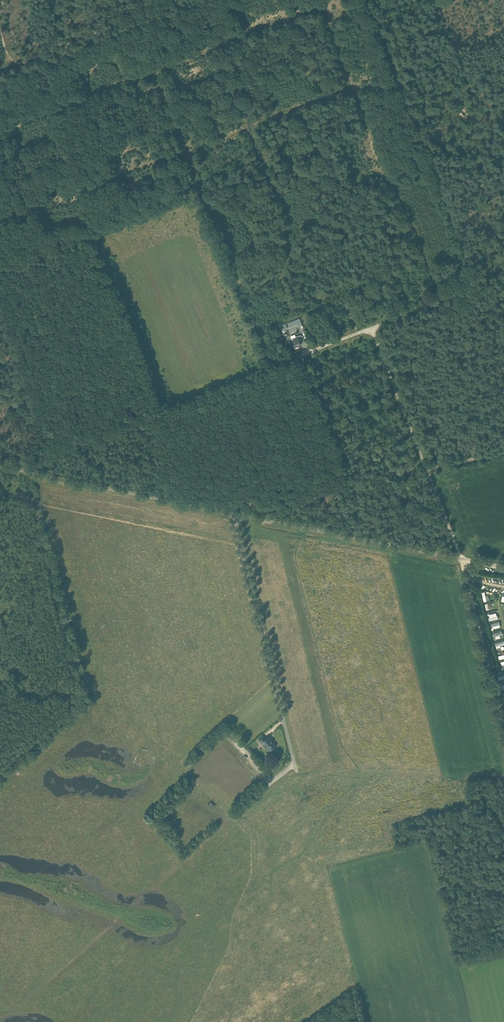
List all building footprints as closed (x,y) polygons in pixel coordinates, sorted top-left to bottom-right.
[(300,319),(287,323),(289,327),(297,324),(298,327),(302,325),(301,323),(300,319)] [(296,338),(292,340),(295,347),(301,345),(300,342),(303,341),(302,341),(301,338),(300,335),(295,336),(296,338)] [(488,614),(489,621),(499,618),(497,612),(488,614)] [(264,744),(270,751),(276,745),(271,740),(271,739),(268,736),(265,738),(263,735),(258,739),(263,744),(264,744)] [(201,797),(199,795),(192,803),(194,805),(201,797)] [(208,803),(195,815),(198,819),(212,807),(208,803)]
